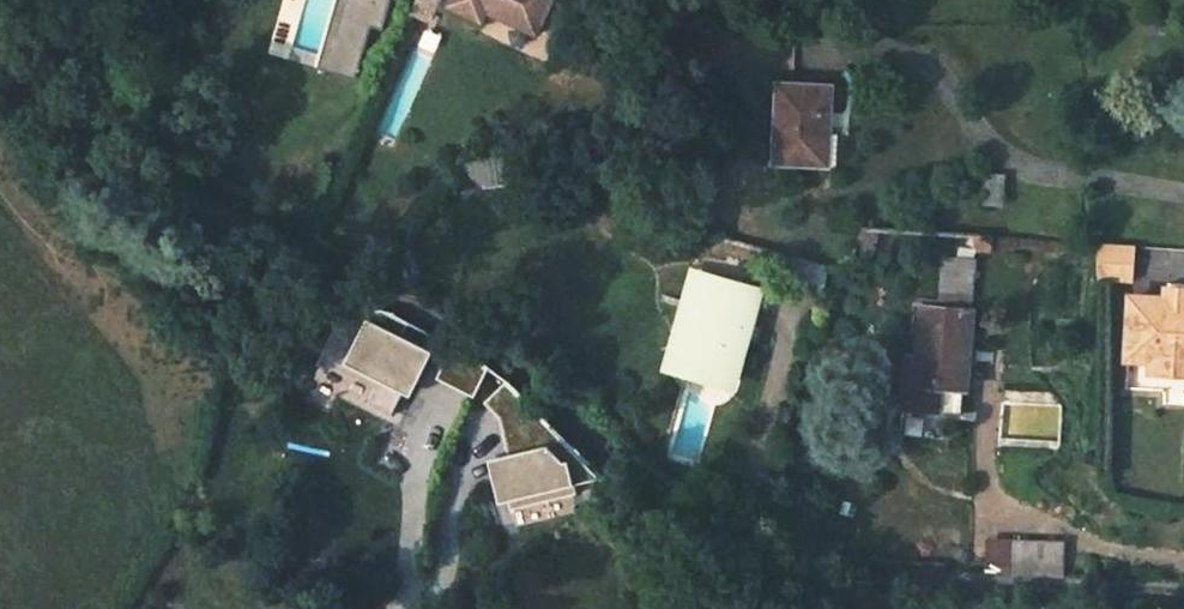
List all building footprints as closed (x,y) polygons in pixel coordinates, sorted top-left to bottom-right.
[(336,41),(366,49),(373,25),(385,29),(393,0),(348,0),(336,41)] [(452,3),(484,17),(489,8),(538,31),(554,0),(454,0),(452,3)] [(777,85),(776,161),(822,163),(822,124),(822,114),(829,114),(830,86),(777,85)] [(838,163),(839,132),(832,131),(832,124),(822,124),(822,163),(838,163)] [(470,162),(464,168),(467,189),(528,179),(525,153),(470,162)] [(1004,205),(1004,177),(986,177),(986,204),(1004,205)] [(1132,283),(1133,246),(1098,245),(1098,281),(1132,283)] [(968,389),(971,310),(973,260),(943,258),(941,301),(940,309),(920,309),(918,359),(917,387),(963,389),(968,389)] [(695,276),(668,365),(728,383),(755,293),(696,276),(695,276)] [(1183,303),(1183,293),(1166,292),(1165,302),(1183,303)] [(941,301),(911,299),(911,308),(920,309),(940,309),(941,301)] [(1183,366),(1183,303),(1165,302),(1131,300),(1128,360),(1152,361),(1152,364),(1183,366)] [(396,414),(406,389),(421,396),(443,346),(371,315),(346,372),(378,386),(370,403),(396,414)] [(963,389),(917,387),(918,359),(907,358),(904,410),(961,413),(963,389)] [(1183,374),(1183,366),(1152,364),(1152,373),(1183,374)] [(570,439),(494,457),(507,510),(583,492),(570,439)] [(1063,541),(1008,540),(1008,564),(1019,565),(1063,567),(1063,541)] [(1019,577),(1062,578),(1063,567),(1019,565),(1019,577)]
